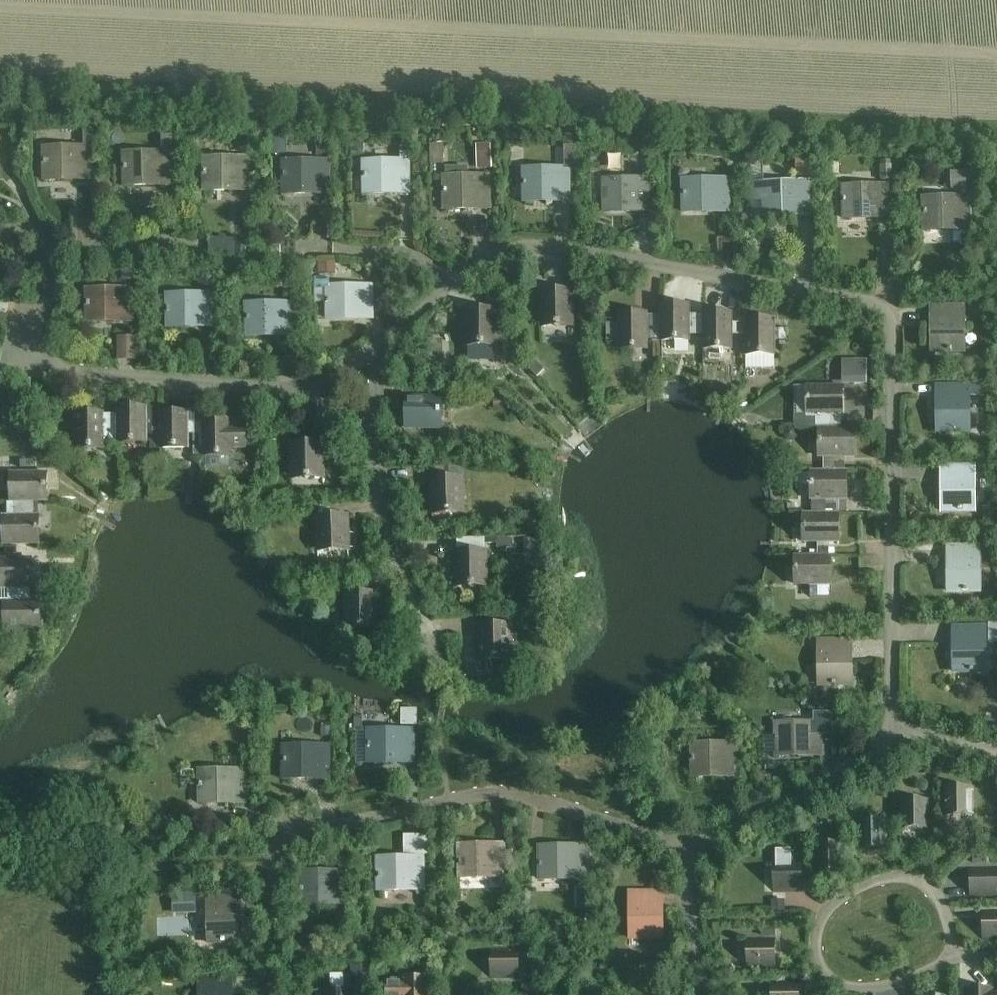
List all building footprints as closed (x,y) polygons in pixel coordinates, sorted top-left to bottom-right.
[(277,127),(277,144),(293,144),(293,127),(277,127)] [(45,149),(45,180),(89,180),(89,148),(95,148),(94,131),(84,131),(84,148),(45,149)] [(170,153),(173,154),(173,137),(165,137),(164,153),(170,153)] [(364,143),(351,143),(351,153),(364,153),(364,143)] [(491,169),(491,144),(475,145),(476,169),(491,169)] [(564,147),(565,164),(575,164),(574,147),(564,147)] [(125,154),(125,186),(170,185),(170,153),(125,154)] [(204,159),(204,190),(249,190),(249,159),(204,159)] [(812,159),(795,159),(796,178),(812,177),(812,159)] [(284,161),(284,194),(329,193),(328,161),(284,161)] [(364,162),(364,194),(408,194),(408,161),(364,162)] [(889,167),(877,167),(878,179),(890,179),(889,167)] [(524,169),(524,201),(568,201),(568,169),(524,169)] [(966,189),(966,171),(950,171),(950,190),(966,189)] [(444,177),(444,209),(488,209),(488,177),(444,177)] [(604,180),(604,212),(648,211),(648,179),(604,180)] [(684,181),(685,213),(729,212),(728,180),(684,181)] [(763,184),(764,216),(809,215),(808,183),(763,184)] [(843,187),(844,219),(889,217),(888,186),(843,187)] [(924,198),(924,230),(968,229),(967,197),(924,198)] [(209,256),(246,257),(247,244),(238,244),(238,240),(209,239),(209,256)] [(136,273),(136,272),(121,272),(121,282),(136,282),(136,281),(141,281),(141,273),(136,273)] [(213,277),(200,277),(200,288),(214,287),(213,277)] [(371,287),(330,287),(329,279),(315,279),(315,290),(327,290),(327,319),(371,319),(371,287)] [(296,286),(283,286),(283,298),(296,298),(296,286)] [(87,290),(87,322),(131,321),(131,290),(87,290)] [(167,295),(167,327),(212,326),(211,294),(167,295)] [(540,294),(541,324),(572,323),(572,294),(540,294)] [(970,308),(982,308),(982,299),(970,299),(970,308)] [(0,303),(0,315),(8,315),(8,303),(0,303)] [(246,304),(247,336),(291,335),(290,304),(246,304)] [(703,337),(703,316),(688,316),(688,305),(661,306),(661,317),(661,341),(688,341),(688,337),(703,337)] [(931,307),(931,351),(962,351),(962,307),(931,307)] [(464,314),(465,343),(497,343),(496,313),(464,314)] [(661,341),(661,317),(646,317),(646,314),(619,314),(619,320),(607,320),(607,345),(619,345),(619,349),(647,349),(647,341),(661,341)] [(746,336),(746,324),(731,324),(731,314),(703,314),(703,316),(703,337),(703,349),(731,349),(731,336),(746,336)] [(746,319),(746,324),(746,336),(746,354),(774,354),(774,342),(789,342),(789,330),(774,330),(774,319),(746,319)] [(118,338),(118,362),(137,361),(137,337),(118,338)] [(443,369),(443,339),(429,340),(429,369),(443,369)] [(745,365),(745,348),(736,348),(735,365),(745,365)] [(967,383),(967,386),(967,393),(971,393),(971,395),(984,395),(984,382),(967,383)] [(935,387),(936,431),(968,430),(967,393),(967,386),(935,387)] [(806,415),(841,415),(842,387),(806,387),(806,415)] [(408,429),(437,429),(438,398),(408,398),(408,429)] [(159,448),(159,413),(159,408),(145,408),(145,407),(117,407),(118,442),(151,442),(151,449),(159,449),(159,448)] [(159,413),(159,448),(188,448),(187,412),(159,413)] [(107,417),(103,417),(103,413),(75,413),(75,448),(103,448),(103,440),(107,440),(107,441),(115,441),(115,415),(107,415),(107,417)] [(202,421),(202,456),(230,456),(230,451),(247,451),(247,421),(202,421)] [(819,457),(854,457),(854,429),(819,429),(819,457)] [(346,445),(341,450),(348,457),(353,452),(346,445)] [(290,447),(291,476),(322,476),(321,446),(290,447)] [(990,477),(990,464),(976,464),(976,477),(990,477)] [(941,468),(941,512),(973,512),(973,467),(941,468)] [(811,499),(845,499),(846,471),(811,471),(811,499)] [(11,473),(11,501),(46,500),(45,473),(11,473)] [(431,481),(432,511),(463,510),(462,480),(431,481)] [(803,541),(837,542),(837,514),(803,514),(803,541)] [(3,516),(3,544),(38,543),(37,516),(3,516)] [(316,519),(317,548),(347,548),(347,519),(316,519)] [(513,541),(496,540),(496,549),(513,549),(513,541)] [(551,547),(551,541),(541,541),(528,541),(529,552),(541,552),(541,547),(551,547)] [(996,545),(985,545),(985,542),(967,542),(967,547),(947,547),(947,591),(979,591),(979,552),(984,552),(984,556),(996,556),(996,545)] [(454,554),(455,584),(486,584),(486,554),(454,554)] [(810,598),(829,599),(830,556),(795,556),(795,584),(810,584),(810,598)] [(31,586),(30,559),(0,559),(0,587),(31,586)] [(344,596),(345,626),(376,625),(375,596),(344,596)] [(4,601),(5,629),(39,628),(39,601),(4,601)] [(988,623),(989,644),(996,643),(996,623),(988,623)] [(952,628),(952,672),(984,672),(984,627),(952,628)] [(478,628),(479,658),(510,657),(510,628),(478,628)] [(818,641),(818,685),(850,685),(850,641),(818,641)] [(417,727),(417,710),(401,710),(401,727),(417,727)] [(996,732),(996,722),(985,718),(982,728),(996,733),(996,732)] [(412,730),(363,731),(363,720),(353,720),(353,747),(367,747),(367,762),(412,762),(412,730)] [(775,724),(775,755),(820,754),(820,723),(775,724)] [(691,745),(692,776),(735,776),(735,744),(691,745)] [(283,747),(283,779),(327,779),(327,747),(283,747)] [(198,771),(198,803),(243,803),(242,771),(198,771)] [(942,788),(942,815),(972,814),(971,788),(942,788)] [(900,801),(900,826),(929,826),(929,800),(900,801)] [(856,821),(856,848),(885,847),(885,821),(856,821)] [(813,844),(814,870),(843,870),(843,844),(813,844)] [(458,847),(459,878),(503,877),(502,846),(458,847)] [(539,848),(539,880),(584,879),(583,847),(539,848)] [(799,861),(792,861),(792,850),(776,851),(776,862),(773,862),(773,891),(799,891),(799,861)] [(378,859),(378,891),(423,890),(422,858),(378,859)] [(969,867),(970,896),(996,896),(996,866),(969,867)] [(300,872),(301,904),(345,904),(345,872),(300,872)] [(175,892),(175,902),(200,901),(200,891),(175,892)] [(628,894),(629,938),(661,937),(660,893),(628,894)] [(207,898),(209,942),(241,941),(239,897),(207,898)] [(772,900),(772,913),(784,913),(784,900),(772,900)] [(983,939),(996,939),(996,910),(982,910),(983,939)] [(467,913),(452,912),(451,925),(466,926),(467,913)] [(747,938),(747,967),(773,967),(773,938),(747,938)] [(492,949),(492,979),(518,978),(518,949),(492,949)] [(369,987),(369,969),(352,969),(353,987),(369,987)] [(401,980),(389,980),(389,994),(430,994),(430,975),(416,975),(416,979),(401,979),(401,980)] [(200,994),(232,994),(231,978),(200,978),(200,994)] [(771,994),(797,994),(797,981),(771,981),(771,994)] [(521,986),(521,994),(537,994),(537,985),(521,986)]
